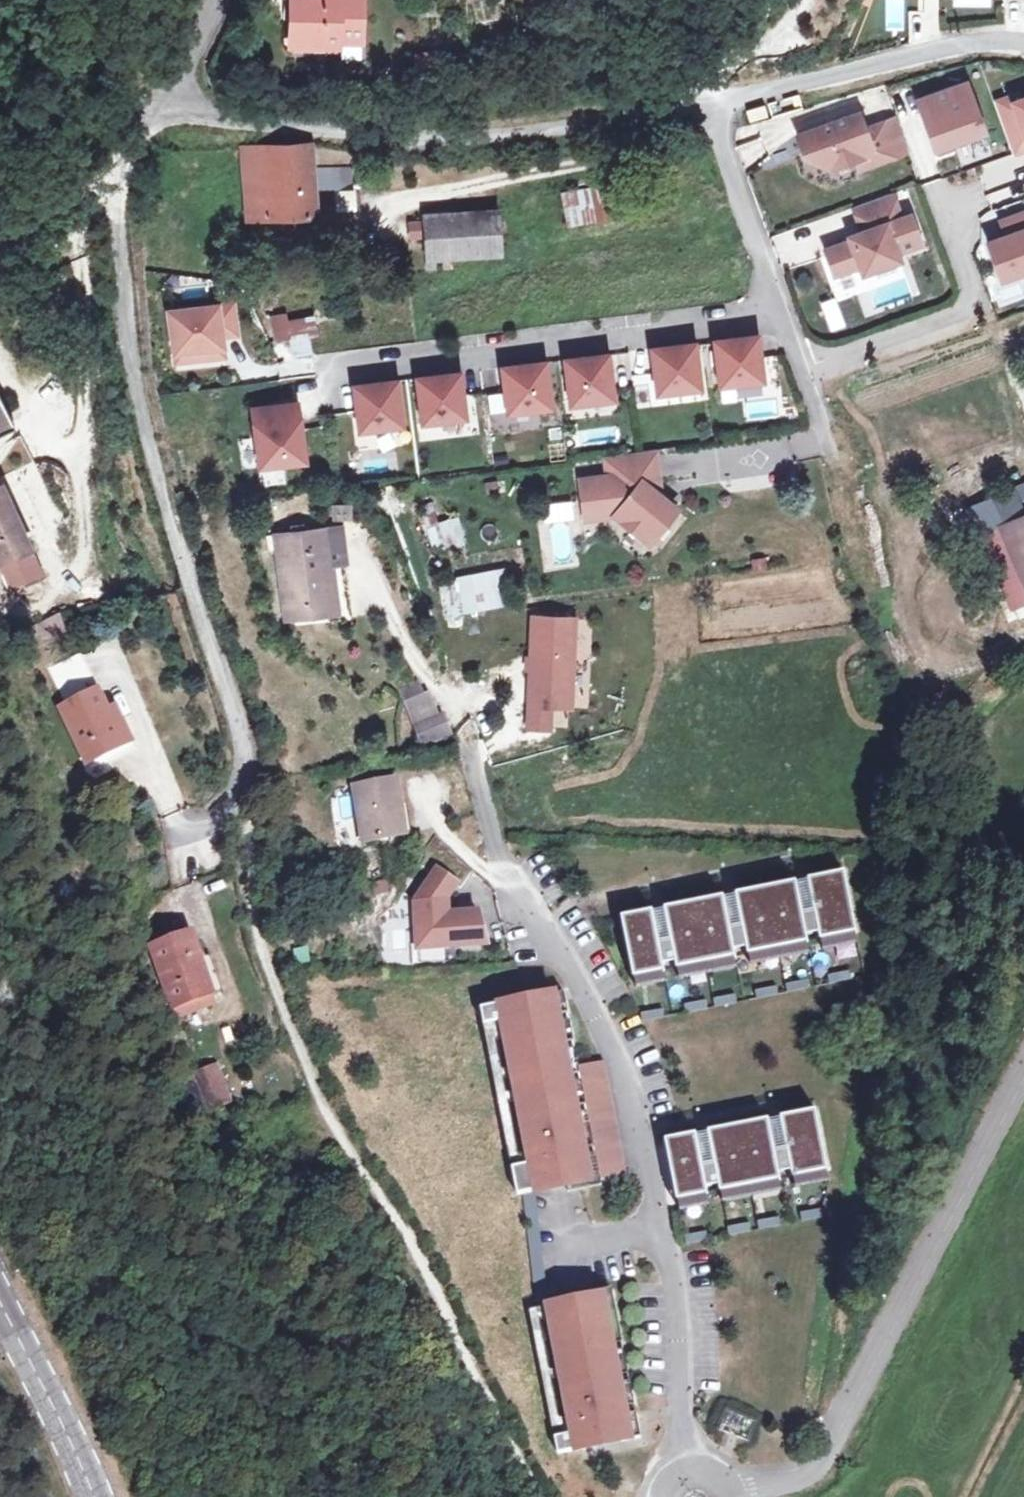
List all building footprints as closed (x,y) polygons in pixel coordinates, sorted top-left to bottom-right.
[(291,40),(339,43),(340,38),(361,39),(362,0),(293,0),(291,40)] [(966,83),(922,98),(928,114),(925,120),(937,155),(955,149),(953,141),(983,130),(966,83)] [(996,106),(1012,158),(1023,154),(1023,97),(996,106)] [(764,106),(747,112),(750,122),(768,116),(764,106)] [(858,112),(797,134),(803,151),(811,148),(816,161),(829,166),(854,158),(858,168),(895,155),(883,121),(864,128),(858,112)] [(897,116),(883,121),(895,155),(909,150),(897,116)] [(243,148),(246,195),(267,194),(268,218),(315,215),(314,188),(335,189),(335,180),(350,180),(351,168),(312,169),(311,145),(243,148)] [(563,190),(569,225),(645,212),(639,178),(563,190)] [(356,210),(353,189),(333,192),(335,212),(356,210)] [(892,192),(853,206),(863,234),(825,248),(834,274),(859,265),(862,272),(899,259),(896,251),(920,243),(909,213),(901,216),(892,192)] [(267,194),(246,195),(247,219),(268,218),(267,194)] [(423,214),(426,260),(501,255),(498,209),(423,214)] [(1006,218),(1012,233),(1007,235),(988,242),(1001,279),(1023,270),(1023,211),(1006,218)] [(1012,233),(1006,218),(1001,220),(1007,235),(1012,233)] [(422,222),(411,223),(412,237),(423,237),(422,222)] [(259,305),(269,307),(272,291),(262,289),(259,305)] [(237,305),(167,307),(169,369),(228,367),(227,340),(238,339),(237,305)] [(272,315),(273,323),(276,343),(290,340),(287,313),(272,315)] [(298,340),(306,338),(319,336),(317,319),(296,321),(298,340)] [(753,340),(711,346),(718,390),(759,384),(753,340)] [(694,345),(652,351),(658,396),(700,390),(694,345)] [(606,355),(564,361),(571,406),(612,400),(606,355)] [(545,365),(503,371),(509,416),(551,410),(545,365)] [(457,374),(415,380),(422,424),(464,418),(457,374)] [(394,382),(352,388),(359,433),(400,427),(394,382)] [(19,424),(6,398),(0,401),(0,432),(19,424)] [(295,401),(251,407),(259,464),(303,459),(295,401)] [(648,448),(603,454),(606,475),(579,478),(584,516),(612,513),(613,514),(616,509),(628,519),(625,523),(646,540),(673,507),(663,499),(653,490),(648,448)] [(657,448),(648,448),(653,490),(663,499),(657,448)] [(12,584),(45,568),(0,475),(0,560),(12,584)] [(427,548),(457,546),(455,525),(443,526),(442,505),(424,506),(427,548)] [(999,524),(1023,582),(1023,513),(1022,514),(999,524)] [(999,524),(982,531),(1015,606),(1023,602),(1023,582),(999,524)] [(321,549),(331,548),(329,529),(277,534),(286,619),(328,615),(321,549)] [(338,614),(331,548),(321,549),(328,615),(338,614)] [(437,582),(445,620),(513,607),(505,568),(437,582)] [(35,622),(42,645),(67,638),(60,614),(35,622)] [(572,620),(533,618),(528,727),(547,728),(548,695),(568,696),(572,620)] [(85,752),(104,743),(123,735),(108,702),(98,681),(60,698),(85,752)] [(425,681),(399,692),(421,749),(448,738),(425,681)] [(123,735),(104,743),(110,754),(137,740),(118,698),(108,702),(123,735)] [(397,779),(355,786),(363,839),(406,832),(397,779)] [(471,872),(435,836),(421,853),(424,855),(417,866),(432,875),(414,900),(416,946),(484,942),(476,912),(445,913),(444,898),(454,884),(458,887),(471,872)] [(844,872),(807,879),(808,883),(818,932),(820,940),(856,932),(844,872)] [(795,881),(736,893),(737,896),(746,946),(748,954),(807,942),(805,935),(796,885),(795,881)] [(808,883),(796,885),(805,935),(818,932),(808,883)] [(723,895),(664,907),(664,911),(674,960),(676,968),(735,956),(734,949),(724,899),(723,895)] [(734,949),(746,946),(737,896),(724,899),(734,949)] [(651,910),(621,916),(633,977),(663,970),(661,962),(651,913),(651,910)] [(664,911),(651,913),(661,962),(674,960),(664,911)] [(202,934),(165,949),(188,1007),(225,992),(212,959),(212,958),(202,934)] [(222,954),(212,958),(212,959),(225,992),(188,1007),(192,1015),(239,995),(222,954)] [(848,971),(827,976),(828,983),(850,979),(848,971)] [(806,979),(785,984),(786,991),(807,987),(806,979)] [(775,986),(754,990),(755,998),(776,994),(775,986)] [(562,992),(480,1008),(518,1195),(625,1173),(603,1061),(577,1067),(562,992)] [(734,995),(713,999),(714,1006),(735,1002),(734,995)] [(705,1000),(684,1005),(686,1012),(707,1008),(705,1000)] [(662,1009),(640,1013),(642,1021),(663,1017),(662,1009)] [(232,1068),(214,1075),(228,1112),(247,1104),(232,1068)] [(816,1110),(780,1117),(781,1120),(791,1170),(792,1177),(827,1170),(828,1170),(816,1110)] [(767,1119),(707,1131),(708,1135),(718,1184),(720,1192),(779,1180),(778,1172),(767,1122),(767,1119)] [(778,1172),(791,1170),(781,1120),(767,1122),(778,1172)] [(695,1134),(665,1140),(677,1200),(707,1194),(705,1186),(695,1137),(695,1134)] [(708,1135),(695,1137),(705,1186),(718,1184),(708,1135)] [(827,1170),(792,1177),(795,1186),(829,1179),(827,1170)] [(779,1180),(720,1192),(722,1202),(781,1190),(779,1180)] [(707,1194),(677,1200),(679,1209),(681,1209),(681,1210),(709,1204),(707,1194)] [(821,1209),(800,1213),(801,1220),(823,1216),(821,1209)] [(779,1217),(757,1221),(759,1229),(780,1225),(779,1217)] [(749,1223),(727,1227),(729,1235),(750,1230),(749,1223)] [(706,1231),(684,1236),(686,1244),(707,1239),(706,1231)] [(612,1294),(532,1308),(558,1451),(638,1437),(612,1294)] [(755,1422),(727,1411),(719,1430),(748,1441),(755,1422)]
